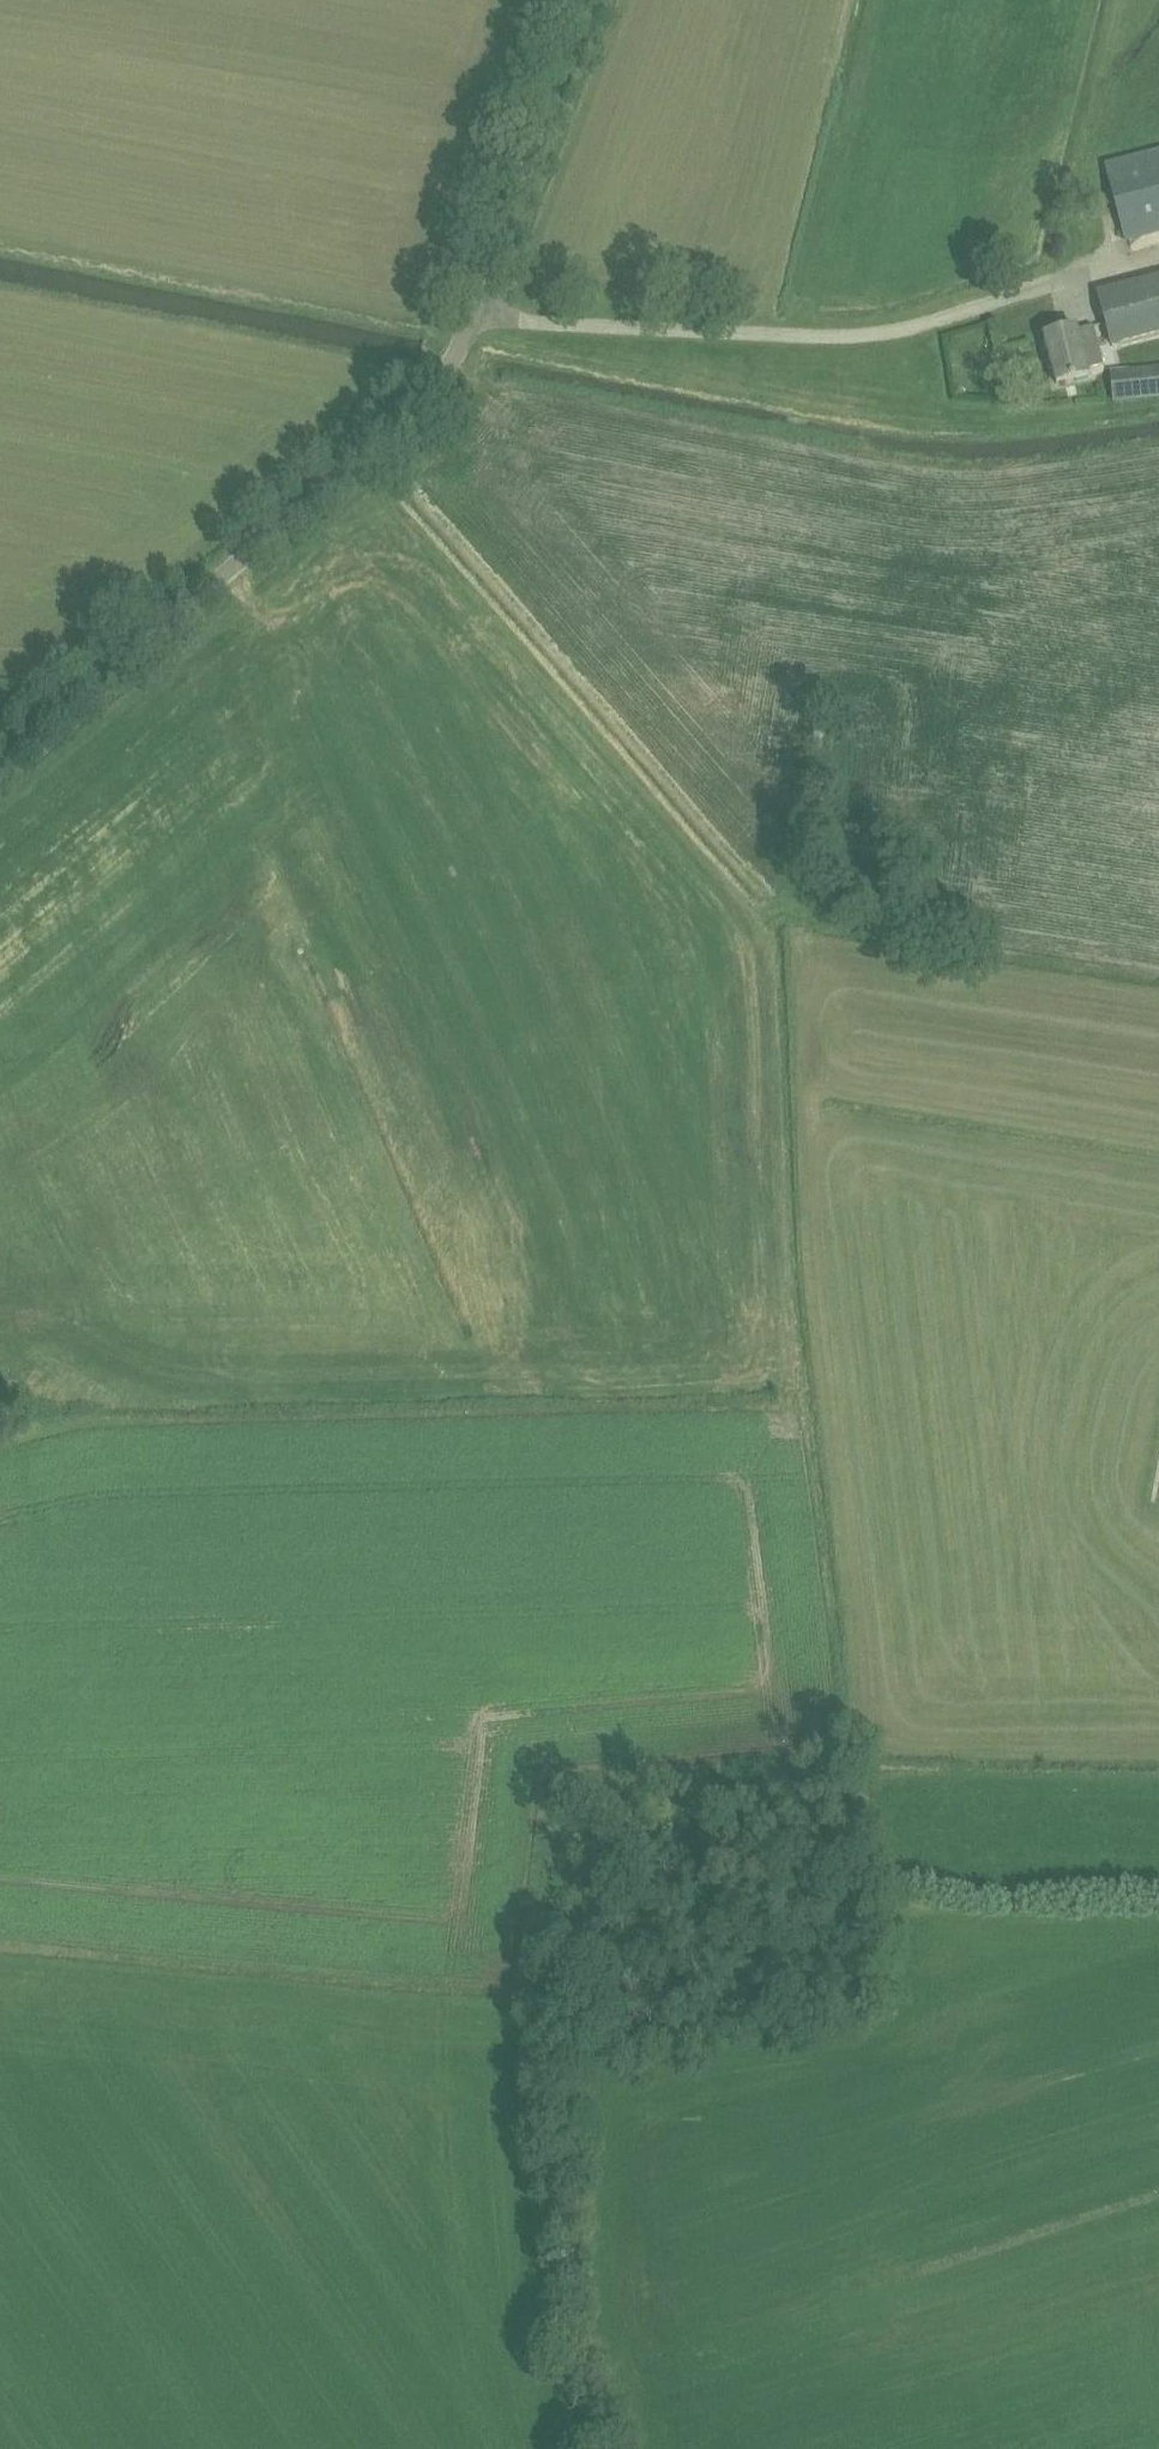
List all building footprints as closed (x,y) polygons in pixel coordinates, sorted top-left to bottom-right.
[(1125,241),(1158,232),(1158,152),(1105,166),(1125,241)] [(1098,293),(1106,325),(1111,343),(1111,344),(1158,332),(1158,277),(1098,293)] [(1077,328),(1044,336),(1056,384),(1089,376),(1088,370),(1104,365),(1094,328),(1078,332),(1077,328)] [(1140,399),(1158,397),(1158,366),(1137,369),(1140,399)]
